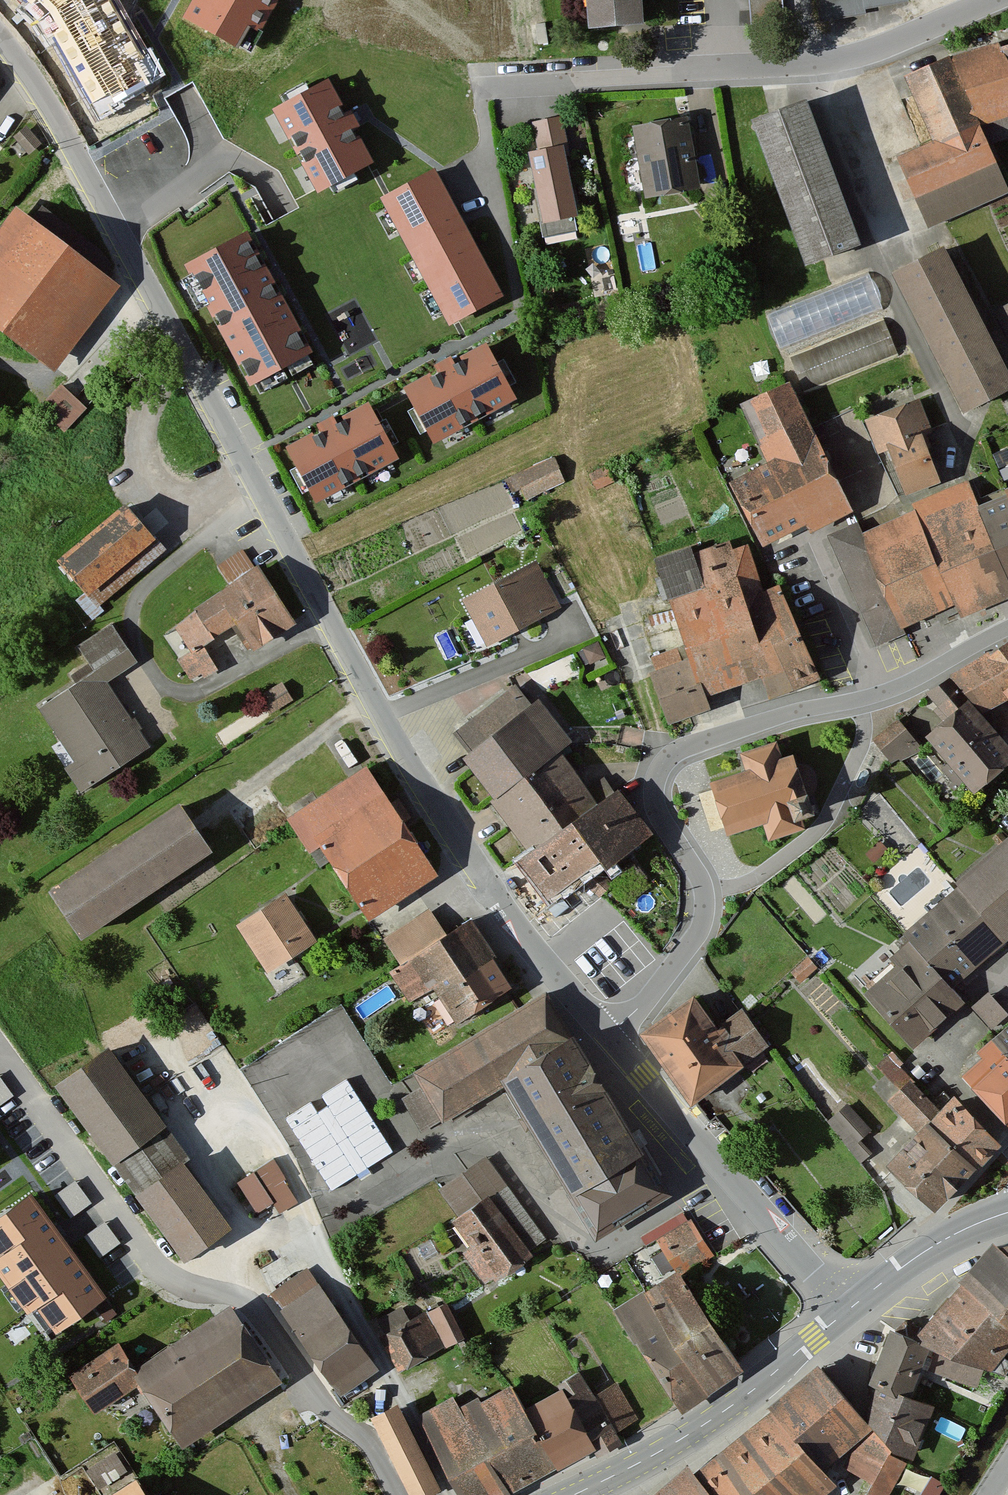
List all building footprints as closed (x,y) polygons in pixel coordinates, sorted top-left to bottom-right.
[(35,21),(92,113),(165,76),(120,0),(14,0),(35,21)] [(183,17),(243,51),(272,0),(193,0),(183,17)] [(591,26),(642,23),(641,0),(589,0),(591,26)] [(821,19),(864,11),(862,5),(861,0),(817,0),(821,19)] [(959,59),(983,126),(1007,117),(1007,53),(1004,43),(959,59)] [(910,77),(938,140),(905,154),(936,226),(1007,195),(1007,179),(983,126),(959,59),(910,77)] [(347,123),(328,87),(273,117),(318,199),(373,169),(347,123)] [(858,254),(808,113),(755,132),(806,272),(858,254)] [(557,120),(531,126),(535,148),(526,150),(540,218),(576,211),(557,120)] [(688,122),(635,131),(646,200),(699,191),(688,122)] [(503,301),(434,176),(381,204),(450,330),(503,301)] [(15,215),(0,236),(0,338),(54,377),(118,290),(15,215)] [(314,364),(245,238),(193,267),(262,392),(314,364)] [(896,268),(966,410),(1007,390),(1007,359),(951,242),(896,268)] [(876,277),(772,316),(785,351),(889,311),(876,277)] [(1007,331),(1007,299),(995,305),(1007,331)] [(889,321),(794,358),(809,393),(903,356),(889,321)] [(515,405),(485,350),(404,395),(434,450),(515,405)] [(794,381),(744,405),(773,464),(735,482),(766,545),(810,524),(816,536),(859,515),(794,381)] [(85,411),(62,389),(42,409),(64,432),(85,411)] [(926,399),(869,420),(882,456),(895,451),(912,498),(948,484),(930,436),(938,433),(926,399)] [(399,464),(369,410),(288,454),(318,509),(399,464)] [(552,459),(502,480),(509,495),(523,488),(528,500),(564,485),(552,459)] [(922,512),(961,608),(965,620),(1007,602),(1007,567),(983,501),(975,483),(919,506),(922,512)] [(983,501),(1007,567),(1007,492),(983,501)] [(922,512),(868,535),(909,630),(961,608),(922,512)] [(98,608),(162,555),(128,514),(61,570),(84,598),(78,603),(92,620),(102,612),(98,608)] [(698,545),(658,559),(695,660),(660,672),(677,721),(712,709),(706,694),(767,672),(776,696),(821,680),(787,584),(773,589),(756,542),(737,549),(734,542),(701,554),(698,545)] [(241,544),(212,564),(225,582),(166,622),(187,652),(176,659),(194,686),(215,672),(195,643),(231,619),(254,652),(296,623),(241,544)] [(539,559),(464,599),(489,646),(564,606),(539,559)] [(89,674),(37,707),(73,765),(65,770),(80,794),(154,748),(112,681),(140,664),(112,619),(71,645),(89,674)] [(956,675),(989,715),(1007,706),(1007,649),(956,675)] [(952,682),(935,696),(957,724),(935,741),(972,786),(1007,757),(1007,751),(952,682)] [(516,684),(454,733),(467,749),(458,756),(487,799),(553,750),(563,742),(516,684)] [(901,714),(874,734),(895,763),(923,742),(901,714)] [(814,778),(797,762),(781,767),(775,747),(744,757),(750,776),(714,787),(727,829),(763,817),(769,836),(801,826),(798,815),(812,811),(814,778)] [(593,804),(553,750),(487,799),(529,854),(593,804)] [(367,760),(278,816),(302,854),(317,844),(364,919),(438,872),(367,760)] [(593,804),(529,854),(520,861),(550,899),(581,875),(599,898),(619,882),(607,867),(649,835),(612,789),(593,804)] [(174,801),(41,890),(72,937),(206,849),(174,801)] [(961,886),(967,889),(1007,938),(1007,843),(961,886)] [(967,889),(911,935),(916,942),(958,991),(1007,949),(1007,938),(967,889)] [(281,897),(235,929),(268,976),(314,945),(281,897)] [(429,910),(383,938),(401,968),(390,974),(407,1003),(432,989),(453,1024),(510,990),(466,918),(443,932),(429,910)] [(958,991),(916,942),(895,960),(903,970),(875,994),(922,1047),(970,1006),(958,991)] [(990,987),(974,1001),(989,1019),(1005,1005),(990,987)] [(598,1234),(664,1194),(545,996),(418,1073),(448,1123),(509,1087),(598,1234)] [(702,1001),(647,1038),(694,1109),(750,1072),(702,1001)] [(1000,1043),(1007,1053),(1007,1036),(1000,1043)] [(109,1043),(57,1081),(117,1162),(168,1124),(109,1043)] [(1000,1043),(974,1066),(976,1071),(967,1079),(1007,1128),(1007,1053),(1000,1043)] [(286,1111),(333,1185),(396,1146),(350,1072),(317,1092),(317,1093),(286,1111)] [(12,1090),(1,1075),(0,1076),(0,1099),(12,1090)] [(927,1127),(973,1171),(997,1144),(953,1098),(940,1112),(911,1081),(889,1102),(920,1134),(927,1127)] [(847,1101),(827,1119),(861,1161),(871,1150),(860,1137),(871,1128),(847,1101)] [(973,1171),(927,1127),(920,1134),(890,1166),(936,1210),(973,1171)] [(182,1156),(136,1189),(186,1258),(232,1225),(182,1156)] [(297,1199),(273,1159),(239,1179),(257,1209),(273,1199),(279,1210),(297,1199)] [(458,1217),(445,1225),(484,1284),(541,1247),(486,1163),(442,1192),(458,1217)] [(73,1211),(92,1197),(76,1175),(56,1190),(73,1211)] [(33,1186),(0,1209),(0,1265),(6,1275),(0,1279),(0,1284),(19,1311),(27,1306),(46,1333),(106,1291),(33,1186)] [(101,1251),(120,1237),(106,1217),(87,1230),(101,1251)] [(688,1221),(657,1241),(676,1274),(708,1256),(688,1221)] [(960,1286),(1007,1326),(1007,1249),(1001,1251),(996,1247),(960,1286)] [(676,1274),(615,1311),(675,1409),(736,1372),(676,1274)] [(322,1280),(286,1304),(343,1388),(379,1364),(322,1280)] [(984,1360),(993,1364),(1007,1344),(1007,1326),(960,1286),(915,1332),(930,1339),(939,1342),(984,1360)] [(120,1335),(73,1366),(99,1407),(141,1380),(181,1440),(282,1374),(233,1300),(138,1363),(120,1335)] [(445,1303),(384,1332),(400,1368),(462,1339),(445,1303)] [(882,1379),(909,1390),(930,1339),(915,1332),(891,1322),(869,1374),(882,1379)] [(975,1382),(984,1360),(939,1342),(931,1364),(975,1382)] [(866,1417),(818,1361),(770,1402),(771,1403),(826,1466),(857,1439),(873,1425),(866,1417)] [(582,1367),(560,1378),(562,1382),(595,1443),(599,1451),(621,1439),(616,1429),(597,1394),(582,1367)] [(480,1396),(478,1392),(461,1401),(508,1489),(558,1463),(533,1417),(512,1379),(480,1396)] [(935,1403),(909,1390),(882,1379),(866,1417),(873,1425),(857,1439),(844,1462),(873,1477),(867,1487),(879,1494),(887,1494),(907,1461),(890,1449),(893,1444),(913,1453),(935,1403)] [(530,1400),(538,1414),(533,1417),(558,1463),(595,1443),(562,1382),(530,1400)] [(637,1417),(618,1382),(597,1394),(616,1429),(637,1417)] [(510,1494),(508,1489),(461,1401),(456,1392),(419,1411),(465,1494),(508,1494),(510,1494)] [(372,1409),(412,1494),(415,1494),(442,1483),(401,1396),(372,1409)] [(771,1403),(695,1469),(717,1494),(818,1494),(837,1479),(826,1466),(771,1403)] [(695,1469),(687,1460),(646,1494),(717,1494),(695,1469)] [(103,1494),(153,1494),(139,1473),(103,1494)]
